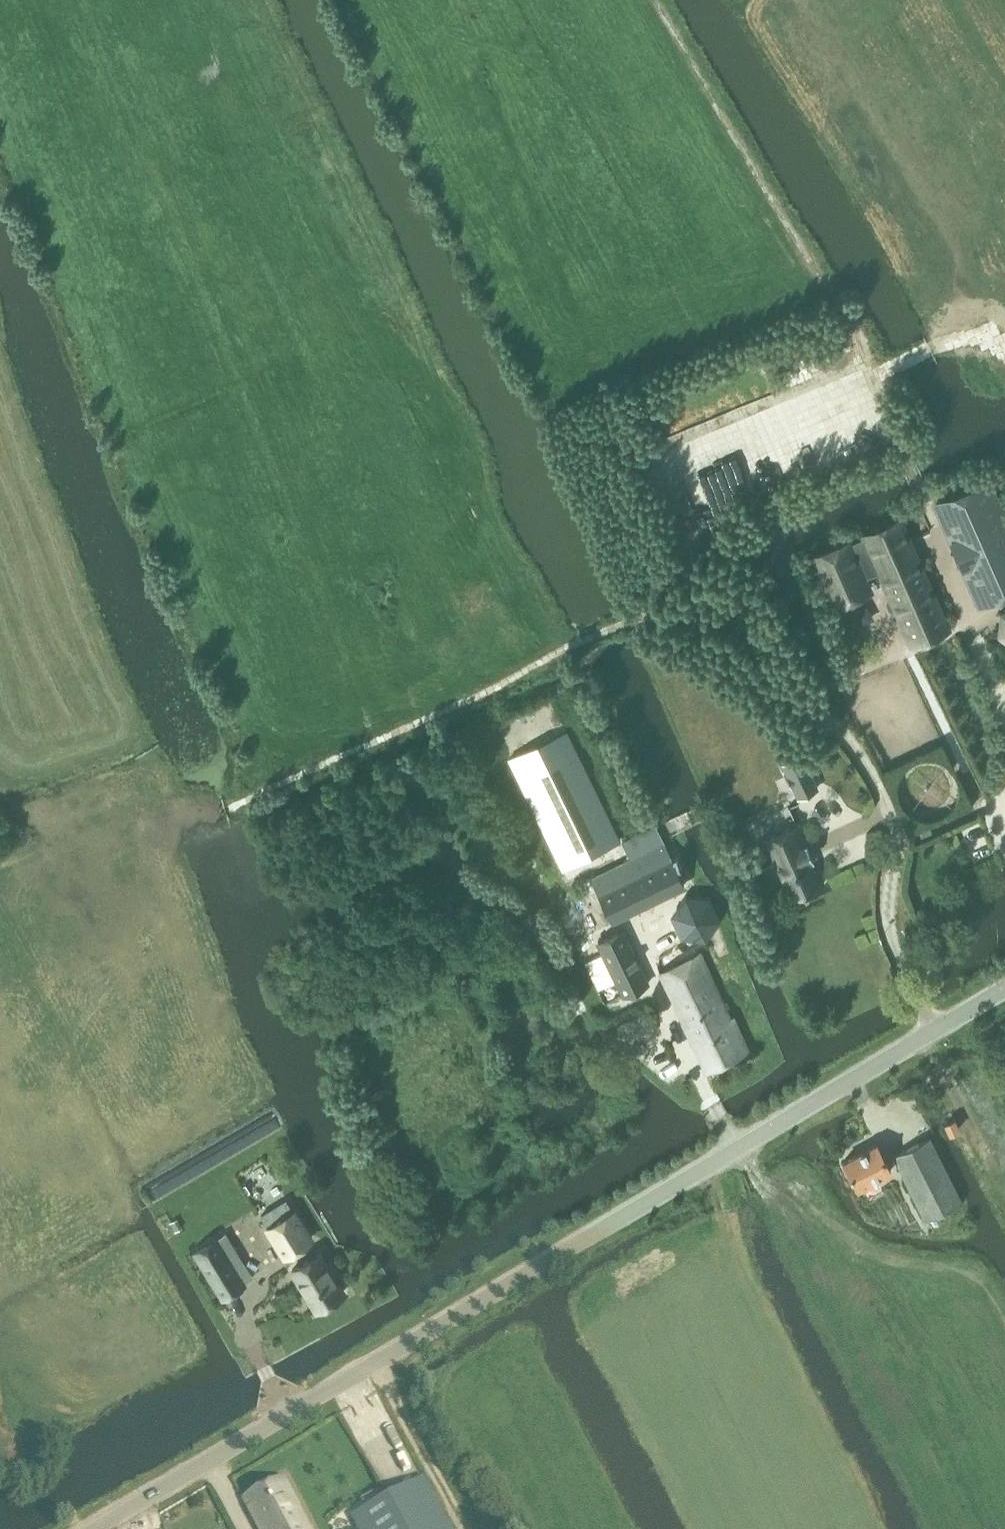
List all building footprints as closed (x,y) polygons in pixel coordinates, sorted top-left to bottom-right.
[(948,496),(935,502),(980,604),(1004,593),(1004,518),(988,479),(948,496)] [(814,555),(833,598),(836,604),(869,590),(863,576),(881,568),(914,642),(947,628),(898,518),(865,533),(867,537),(849,545),(847,541),(814,555)] [(798,797),(818,787),(803,755),(784,764),(783,764),(783,765),(798,797)] [(763,840),(789,899),(824,883),(813,858),(814,858),(807,843),(806,843),(797,824),(763,840)] [(614,918),(652,900),(685,884),(667,845),(596,879),(614,918)] [(618,980),(624,994),(625,995),(649,984),(624,930),(599,942),(604,952),(585,961),(598,989),(618,980)] [(732,1017),(729,1018),(700,952),(660,973),(706,1072),(748,1050),(732,1017)] [(951,1133),(959,1129),(954,1119),(946,1123),(951,1133)] [(927,1219),(962,1201),(930,1137),(894,1155),(927,1219)] [(858,1188),(891,1170),(876,1143),(843,1160),(858,1188)] [(286,1200),(262,1215),(269,1227),(268,1228),(281,1248),(284,1254),(285,1255),(312,1239),(295,1211),(294,1212),(286,1200)] [(236,1271),(216,1284),(223,1296),(283,1259),(281,1256),(284,1254),(281,1248),(278,1250),(256,1214),(225,1233),(216,1239),(236,1271)] [(216,1239),(196,1251),(216,1284),(236,1271),(216,1239)] [(315,1310),(343,1293),(319,1254),(291,1271),(315,1310)] [(281,1481),(242,1502),(256,1528),(307,1528),(281,1481)] [(423,1482),(352,1519),(357,1528),(448,1528),(423,1482)]
